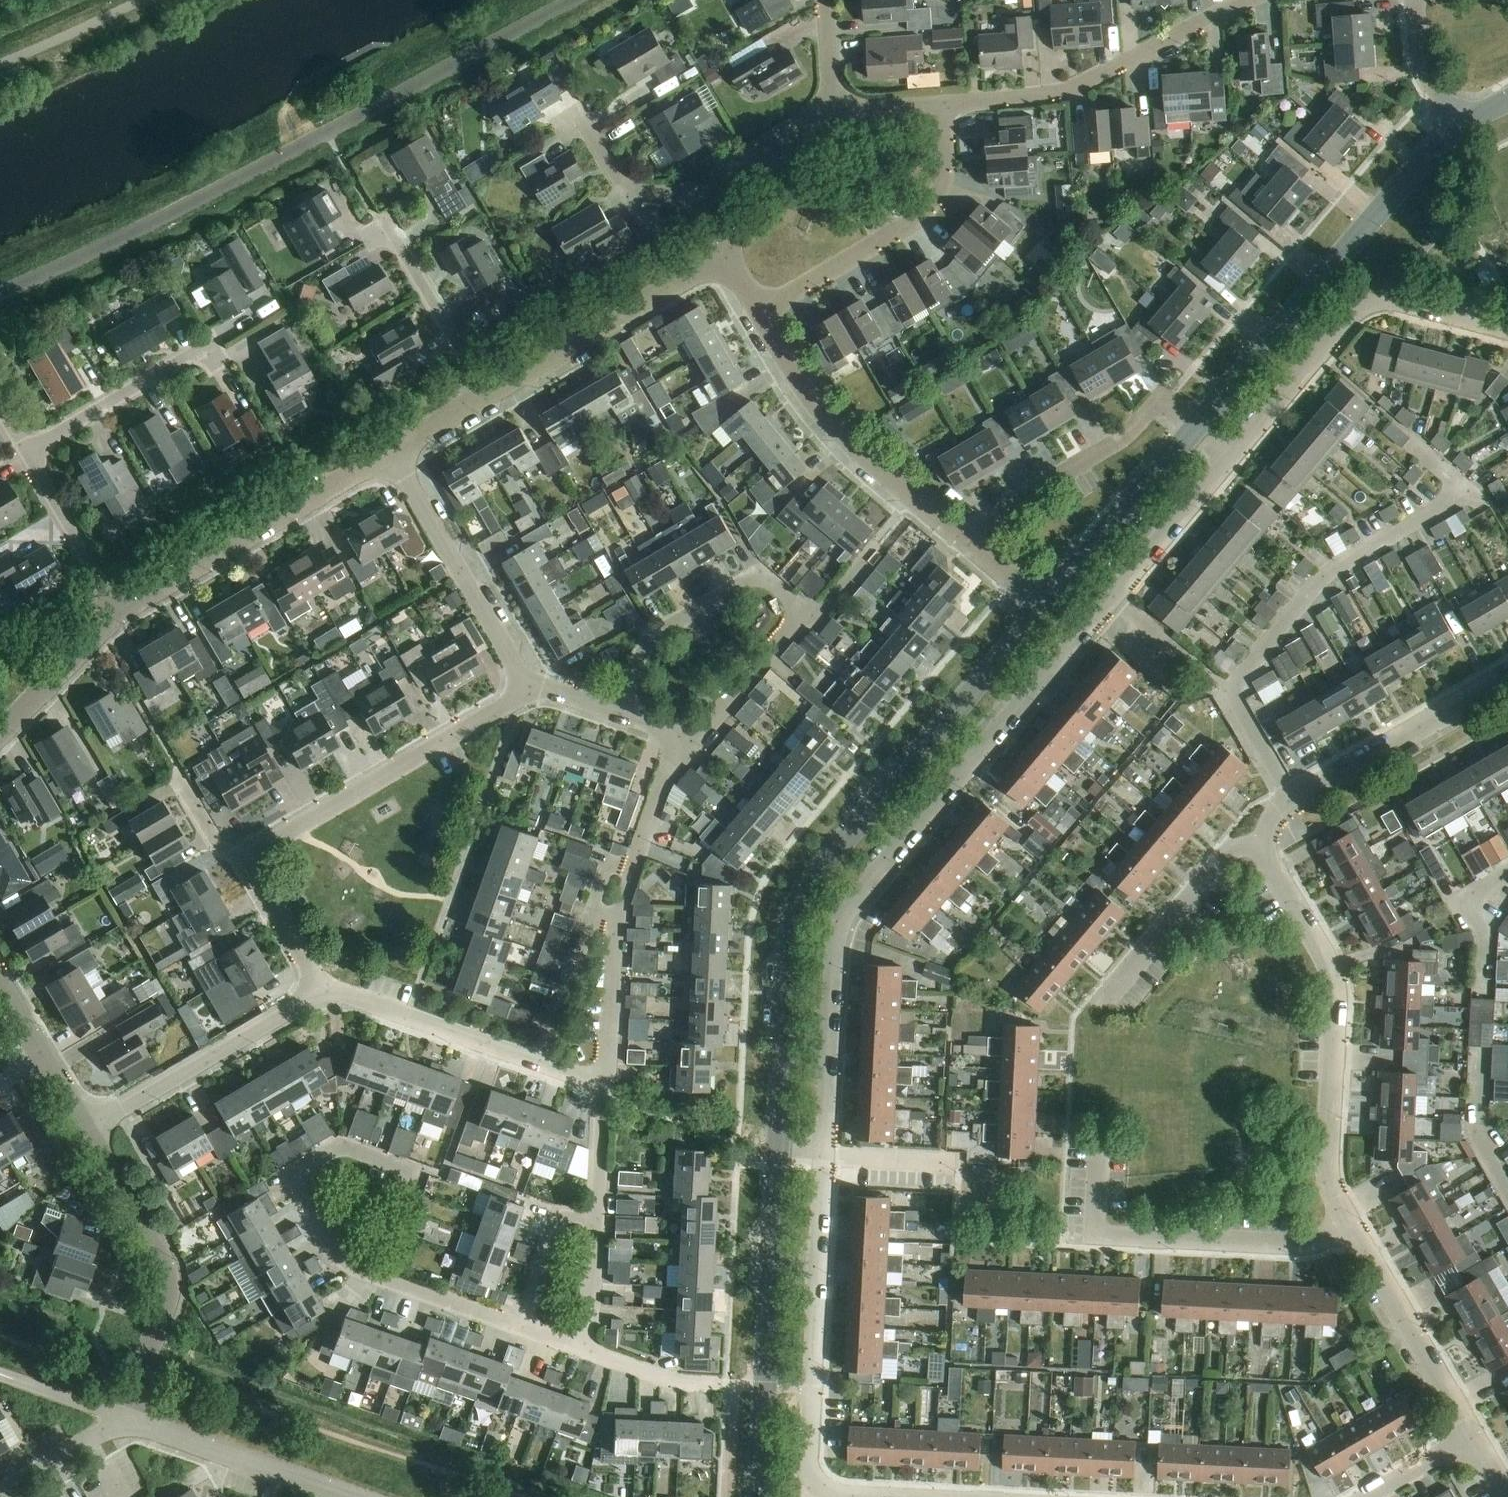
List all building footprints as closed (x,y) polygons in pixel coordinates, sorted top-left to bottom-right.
[(748,6),(738,12),(750,32),(793,7),(788,0),(744,0),(748,6)] [(865,24),(907,20),(908,32),(932,30),(930,8),(914,10),(913,0),(863,0),(865,24)] [(1075,6),(1052,8),(1051,0),(1039,0),(1041,29),(1053,28),(1055,49),(1079,47),(1075,6)] [(1075,6),(1079,47),(1103,45),(1101,24),(1113,23),(1111,0),(1090,0),(1090,5),(1075,6)] [(1334,26),(1336,43),(1373,40),(1371,14),(1348,16),(1347,2),(1316,5),(1318,28),(1334,26)] [(997,66),(998,71),(1022,69),(1020,49),(1033,48),(1030,18),(1004,20),(1005,35),(979,37),(982,67),(997,66)] [(662,84),(686,69),(677,55),(668,60),(650,31),(612,54),(630,84),(631,83),(632,86),(645,78),(644,76),(654,70),(662,84)] [(962,31),(933,33),(935,49),(963,47),(962,31)] [(1241,81),(1261,79),(1263,96),(1284,94),(1282,64),(1270,65),(1268,34),(1237,36),(1241,81)] [(886,52),(867,54),(869,79),(918,76),(917,62),(923,61),(921,37),(885,40),(886,52)] [(1373,40),(1336,43),(1337,60),(1324,61),(1326,82),(1332,84),(1353,82),(1352,68),(1375,66),(1373,40)] [(729,72),(740,90),(759,78),(769,96),(804,76),(789,51),(774,59),(768,49),(729,72)] [(723,77),(716,66),(704,73),(710,84),(723,77)] [(561,98),(546,73),(544,70),(505,93),(506,96),(489,106),(500,125),(508,120),(515,132),(544,115),(540,110),(561,98)] [(1210,73),(1187,74),(1191,122),(1213,120),(1213,122),(1227,121),(1225,93),(1224,75),(1210,76),(1210,73)] [(1191,122),(1187,74),(1163,76),(1164,98),(1153,98),(1155,130),(1167,130),(1167,124),(1191,122)] [(1329,112),(1320,122),(1350,148),(1365,129),(1347,114),(1355,105),(1337,89),(1322,106),(1329,112)] [(693,128),(711,118),(695,92),(678,102),(679,105),(651,121),(675,162),(704,145),(693,128)] [(1134,108),(1110,110),(1113,151),(1113,148),(1137,147),(1138,158),(1150,157),(1148,129),(1147,117),(1135,118),(1134,108)] [(1113,151),(1110,110),(1085,112),(1085,122),(1073,123),(1077,166),(1089,165),(1088,153),(1113,151)] [(987,132),(989,160),(1026,157),(1025,140),(1034,140),(1032,116),(999,119),(1000,131),(987,132)] [(1350,148),(1320,122),(1311,133),(1298,122),(1284,139),(1308,160),(1316,150),(1334,166),(1350,148)] [(1261,142),(1268,133),(1258,124),(1251,133),(1261,142)] [(445,169),(446,168),(427,136),(393,156),(400,169),(402,168),(414,187),(424,181),(427,187),(435,189),(451,180),(445,169)] [(1165,152),(1164,140),(1152,141),(1153,153),(1165,152)] [(1279,173),(1269,184),(1298,209),(1314,190),(1296,175),(1304,165),(1279,145),(1271,154),(1276,158),(1270,165),(1279,173)] [(555,162),(556,163),(551,167),(544,154),(520,168),(527,180),(530,179),(547,208),(574,192),(568,181),(582,172),(571,152),(555,162)] [(1026,157),(989,160),(991,188),(1004,187),(1005,199),(1038,196),(1036,173),(1028,174),(1026,157)] [(1199,174),(1209,183),(1219,172),(1208,163),(1199,174)] [(473,165),(465,171),(472,183),(481,178),(473,165)] [(1298,209),(1269,184),(1262,194),(1249,183),(1242,192),(1237,188),(1229,198),(1257,221),(1264,212),(1282,227),(1298,209)] [(438,204),(447,220),(475,203),(466,188),(438,204)] [(283,226),(305,263),(337,245),(325,224),(340,215),(326,190),(294,208),(299,217),(283,226)] [(982,206),(964,227),(992,251),(1003,239),(1010,244),(1025,226),(1000,205),(992,214),(982,206)] [(554,232),(570,260),(597,244),(604,256),(634,238),(621,216),(609,223),(599,206),(554,232)] [(1226,236),(1218,245),(1246,270),(1261,252),(1242,236),(1251,225),(1232,210),(1217,228),(1226,236)] [(1142,230),(1152,219),(1144,213),(1135,223),(1142,230)] [(956,257),(948,267),(970,292),(988,270),(982,264),(992,251),(964,227),(946,249),(956,257)] [(453,275),(464,269),(477,292),(505,276),(485,241),(471,249),(465,239),(440,253),(453,275)] [(219,249),(224,257),(210,265),(217,277),(202,285),(222,320),(250,304),(245,295),(262,285),(236,240),(219,249)] [(1246,270),(1218,245),(1208,256),(1199,249),(1185,265),(1203,281),(1211,272),(1231,288),(1246,270)] [(1097,264),(1105,255),(1098,249),(1090,259),(1097,264)] [(1042,288),(1055,272),(1039,259),(1026,275),(1042,288)] [(931,261),(907,275),(926,307),(940,299),(945,307),(970,292),(948,267),(938,273),(931,261)] [(347,297),(355,310),(390,289),(376,265),(351,280),(343,268),(321,281),(335,304),(347,297)] [(1174,295),(1165,305),(1195,330),(1210,312),(1209,311),(1217,302),(1200,288),(1175,267),(1167,276),(1173,281),(1167,289),(1174,295)] [(890,301),(879,307),(896,335),(916,323),(912,316),(926,307),(907,275),(883,289),(890,301)] [(296,305),(309,309),(316,289),(304,284),(296,305)] [(1062,294),(1056,285),(1046,291),(1049,296),(1056,298),(1062,294)] [(159,326),(178,314),(165,292),(131,312),(135,317),(105,335),(123,364),(166,338),(159,326)] [(862,302),(838,316),(857,348),(871,340),(876,347),(896,335),(879,307),(869,313),(862,302)] [(1195,330),(1165,305),(1156,316),(1149,310),(1135,327),(1153,342),(1161,333),(1179,349),(1195,330)] [(677,346),(687,340),(686,339),(710,326),(699,307),(666,327),(677,346)] [(857,348),(838,316),(814,330),(821,341),(810,348),(827,376),(847,364),(843,356),(857,348)] [(407,319),(369,342),(380,361),(367,369),(378,388),(404,373),(397,361),(421,346),(414,335),(416,334),(407,319)] [(58,344),(28,361),(53,405),(84,387),(65,354),(76,347),(62,323),(50,330),(58,344)] [(1111,344),(1097,352),(1116,384),(1140,370),(1133,359),(1144,353),(1127,324),(1107,336),(1111,344)] [(686,339),(687,340),(698,359),(725,343),(717,329),(713,332),(710,326),(686,339)] [(1038,337),(1032,326),(1023,332),(1029,342),(1038,337)] [(298,393),(315,383),(297,351),(300,349),(288,328),(258,346),(273,370),(266,375),(273,387),(265,392),(285,426),(286,425),(283,420),(306,407),(298,393)] [(1371,372),(1394,378),(1403,344),(1404,344),(1405,341),(1381,334),(1371,372)] [(620,344),(635,370),(646,363),(631,338),(620,344)] [(698,359),(709,379),(710,379),(733,365),(729,359),(733,357),(725,343),(698,359)] [(1394,378),(1415,383),(1424,349),(1404,344),(1403,344),(1394,378)] [(1415,383),(1436,389),(1445,355),(1424,349),(1415,383)] [(1003,361),(997,350),(990,354),(996,364),(1003,361)] [(1058,365),(1061,370),(1075,393),(1085,387),(1092,399),(1116,384),(1097,352),(1083,361),(1078,353),(1058,365)] [(1436,389),(1457,395),(1466,360),(1464,360),(1445,355),(1436,389)] [(1466,360),(1457,395),(1479,401),(1489,363),(1465,357),(1464,360),(1466,360)] [(338,364),(330,369),(336,379),(344,374),(338,364)] [(929,364),(919,369),(928,384),(937,378),(929,364)] [(717,399),(744,384),(733,365),(710,379),(709,379),(700,384),(701,387),(693,392),(702,408),(692,414),(699,426),(724,409),(717,399)] [(640,375),(647,389),(657,384),(650,370),(640,375)] [(964,370),(954,376),(960,387),(970,381),(964,370)] [(1045,389),(1031,398),(1050,430),(1074,416),(1067,405),(1078,398),(1075,393),(1061,370),(1041,382),(1045,389)] [(617,372),(598,382),(612,406),(623,424),(641,413),(645,420),(656,414),(641,389),(631,395),(617,372)] [(1494,400),(1507,383),(1507,380),(1501,374),(1485,393),(1494,400)] [(895,404),(923,387),(916,375),(888,392),(895,404)] [(590,382),(577,390),(593,418),(612,406),(598,382),(592,386),(590,382)] [(1324,401),(1327,403),(1328,402),(1355,425),(1370,407),(1341,382),(1324,401)] [(652,397),(659,408),(672,401),(665,389),(652,397)] [(565,402),(560,405),(579,438),(602,433),(593,418),(577,390),(563,398),(565,402)] [(934,408),(926,393),(899,409),(908,423),(934,408)] [(196,410),(219,449),(238,437),(247,453),(267,441),(250,411),(238,418),(224,394),(196,410)] [(1378,403),(1388,411),(1393,404),(1384,396),(1378,403)] [(992,411),(995,416),(1009,439),(1019,433),(1026,444),(1050,430),(1031,398),(1017,406),(1012,399),(992,411)] [(743,435),(765,418),(751,401),(730,419),(724,409),(699,426),(708,437),(712,433),(724,448),(733,440),(735,442),(744,435),(743,435)] [(1328,402),(1327,403),(1314,419),(1341,441),(1355,425),(1328,402)] [(579,438),(560,405),(541,417),(555,440),(545,446),(559,471),(570,465),(566,457),(561,449),(579,438)] [(1395,417),(1402,423),(1410,413),(1403,408),(1395,417)] [(687,428),(677,413),(666,420),(675,435),(687,428)] [(1410,413),(1402,423),(1408,428),(1416,419),(1410,413)] [(661,422),(656,414),(646,420),(649,426),(654,427),(661,422)] [(167,469),(176,484),(204,468),(184,433),(171,441),(156,415),(130,431),(156,475),(167,469)] [(979,435),(965,444),(984,476),(1008,462),(1001,450),(1012,444),(1009,439),(995,416),(975,428),(979,435)] [(743,435),(744,435),(758,453),(783,433),(773,420),(769,423),(765,418),(743,435)] [(1314,419),(1300,435),(1327,458),(1341,441),(1314,419)] [(520,428),(502,439),(516,463),(521,473),(522,472),(540,462),(549,477),(559,471),(545,446),(534,452),(520,428)] [(794,454),(789,448),(793,445),(783,433),(758,453),(766,464),(761,468),(760,473),(763,477),(772,470),(772,471),(794,454)] [(1431,442),(1437,448),(1445,438),(1439,433),(1431,442)] [(1300,435),(1286,451),(1313,474),(1327,458),(1300,435)] [(1445,438),(1437,448),(1444,454),(1452,444),(1445,438)] [(494,439),(480,447),(496,475),(507,468),(514,480),(524,475),(522,472),(521,473),(516,463),(502,439),(496,443),(494,439)] [(984,476),(965,444),(951,452),(946,444),(926,456),(943,485),(953,479),(960,490),(984,476)] [(469,459),(463,463),(477,486),(496,475),(480,447),(466,455),(469,459)] [(1286,451),(1273,467),(1272,468),(1299,491),(1313,474),(1286,451)] [(104,500),(115,519),(145,501),(136,487),(120,460),(110,466),(106,460),(101,464),(94,452),(82,459),(79,461),(83,468),(85,473),(78,477),(80,481),(91,498),(95,505),(102,501),(104,500)] [(1453,462),(1460,467),(1468,458),(1461,452),(1453,462)] [(771,515),(773,513),(792,498),(793,496),(786,487),(807,470),(794,454),(772,471),(772,470),(763,477),(750,488),(771,515)] [(626,457),(619,461),(622,467),(625,472),(632,467),(626,457)] [(1468,458),(1460,467),(1466,473),(1475,463),(1468,458)] [(672,479),(662,462),(648,470),(658,487),(672,479)] [(477,486),(463,463),(444,473),(446,476),(439,480),(460,516),(471,510),(467,505),(474,501),(480,512),(489,507),(482,496),(483,495),(477,486)] [(1414,464),(1409,471),(1419,479),(1424,473),(1414,464)] [(570,465),(559,471),(563,477),(574,471),(570,465)] [(1272,468),(1273,467),(1270,465),(1254,484),(1284,509),(1294,517),(1300,510),(1290,502),(1299,491),(1272,468)] [(625,472),(622,467),(605,477),(610,485),(627,475),(625,472)] [(1419,479),(1409,471),(1403,478),(1413,486),(1419,479)] [(711,481),(716,488),(726,480),(721,473),(711,481)] [(636,476),(625,482),(629,489),(639,483),(636,476)] [(1488,486),(1492,493),(1503,487),(1499,479),(1488,486)] [(23,512),(6,482),(0,485),(0,526),(23,512)] [(720,492),(728,503),(739,494),(731,483),(720,492)] [(793,499),(792,498),(773,513),(796,533),(800,529),(810,538),(845,497),(828,483),(824,488),(823,488),(810,503),(798,493),(793,499)] [(625,486),(612,493),(617,501),(629,494),(625,486)] [(1503,487),(1492,493),(1497,501),(1507,494),(1503,487)] [(1233,509),(1235,511),(1236,510),(1263,533),(1279,515),(1249,490),(1233,509)] [(850,502),(845,497),(810,538),(827,551),(836,540),(857,516),(846,507),(850,502)] [(713,520),(701,527),(717,554),(736,543),(720,516),(712,503),(705,508),(713,520)] [(1340,524),(1349,514),(1337,504),(1328,514),(1340,524)] [(1394,504),(1386,509),(1393,520),(1400,515),(1394,504)] [(374,512),(364,518),(384,551),(397,544),(405,556),(414,559),(423,554),(425,546),(412,523),(401,529),(388,507),(375,515),(374,512)] [(582,516),(578,509),(568,514),(573,522),(582,516)] [(1393,520),(1386,509),(1379,513),(1385,524),(1393,520)] [(1236,510),(1235,511),(1222,527),(1249,550),(1263,533),(1236,510)] [(1456,514),(1463,525),(1471,521),(1464,510),(1456,514)] [(529,514),(522,518),(529,529),(536,525),(529,514)] [(693,515),(675,525),(702,571),(708,568),(704,562),(717,554),(701,527),(693,515)] [(857,516),(836,540),(847,549),(837,560),(843,566),(853,554),(853,555),(874,531),(857,516)] [(384,551),(364,518),(355,524),(356,526),(343,534),(356,556),(346,562),(359,583),(378,572),(371,559),(384,551)] [(522,518),(515,522),(521,533),(529,529),(522,518)] [(761,525),(756,520),(746,533),(749,539),(761,525)] [(1445,521),(1438,525),(1444,536),(1452,532),(1445,521)] [(504,562),(515,581),(539,567),(548,562),(538,543),(553,534),(547,523),(522,538),(528,549),(504,562)] [(675,525),(656,536),(680,576),(693,569),(696,575),(702,571),(675,525)] [(1444,536),(1438,525),(1430,529),(1437,540),(1444,536)] [(1222,527),(1208,543),(1235,566),(1249,550),(1222,527)] [(1354,527),(1347,532),(1353,543),(1361,538),(1354,527)] [(477,544),(484,555),(509,540),(502,530),(477,544)] [(1353,543),(1347,532),(1340,536),(1346,547),(1353,543)] [(583,541),(591,556),(605,548),(597,533),(583,541)] [(645,560),(661,587),(665,593),(671,590),(668,584),(680,576),(656,536),(638,547),(646,560),(645,560)] [(1208,543),(1194,560),(1221,582),(1235,566),(1208,543)] [(911,571),(914,574),(950,604),(951,603),(964,587),(940,567),(948,558),(933,545),(911,571)] [(1428,545),(1418,551),(1433,576),(1443,570),(1428,545)] [(12,581),(21,598),(60,575),(44,547),(11,566),(4,554),(0,556),(0,588),(12,581)] [(316,547),(296,559),(316,594),(327,588),(335,601),(355,589),(330,547),(320,553),(316,547)] [(622,547),(615,551),(619,558),(626,554),(622,547)] [(1402,562),(1394,550),(1382,558),(1389,570),(1402,562)] [(1433,576),(1418,551),(1405,558),(1421,586),(1434,579),(1432,577),(1433,576)] [(661,587),(645,560),(634,567),(626,554),(619,558),(626,571),(642,599),(661,587)] [(884,560),(898,572),(903,565),(889,554),(884,560)] [(599,567),(608,562),(604,555),(595,561),(599,567)] [(1305,557),(1300,564),(1310,572),(1315,566),(1305,557)] [(316,594),(296,559),(275,571),(279,578),(267,585),(289,622),(311,609),(306,600),(316,594)] [(1194,560),(1181,576),(1207,599),(1221,582),(1194,560)] [(1310,572),(1300,564),(1299,565),(1293,560),(1286,568),(1294,574),(1296,572),(1304,579),(1310,572)] [(1375,561),(1364,568),(1372,581),(1384,575),(1375,561)] [(522,603),(550,586),(559,581),(552,569),(548,562),(539,567),(515,581),(519,587),(514,589),(522,603)] [(440,565),(428,571),(434,582),(446,575),(440,565)] [(868,579),(874,584),(882,575),(875,570),(868,579)] [(791,581),(797,587),(805,577),(799,572),(791,581)] [(805,577),(797,587),(805,593),(818,579),(810,572),(805,577)] [(920,590),(912,600),(941,625),(956,607),(951,603),(950,604),(914,574),(909,580),(920,590)] [(604,581),(612,596),(624,589),(616,575),(604,581)] [(1181,576),(1167,591),(1167,592),(1194,615),(1207,599),(1181,576)] [(1360,587),(1354,576),(1346,581),(1352,592),(1360,587)] [(1496,583),(1507,603),(1507,577),(1496,583)] [(1377,591),(1373,583),(1362,589),(1366,597),(1377,591)] [(1478,594),(1496,625),(1507,618),(1507,603),(1496,583),(1478,594)] [(522,603),(534,623),(562,606),(550,586),(522,603)] [(247,587),(226,599),(246,633),(266,621),(273,633),(286,626),(268,594),(256,601),(247,587)] [(1167,592),(1167,591),(1165,589),(1149,608),(1178,633),(1194,615),(1167,592)] [(1277,590),(1272,597),(1282,605),(1287,599),(1277,590)] [(887,607),(894,613),(922,637),(922,636),(928,641),(941,625),(912,600),(901,591),(892,600),(887,607)] [(1282,605),(1272,597),(1264,591),(1259,597),(1266,603),(1276,612),(1282,605)] [(1331,599),(1346,625),(1359,618),(1344,591),(1331,599)] [(456,592),(444,599),(450,608),(461,601),(456,592)] [(1496,625),(1478,594),(1459,605),(1476,636),(1496,625)] [(616,601),(631,627),(642,620),(627,595),(616,601)] [(848,602),(864,615),(869,609),(853,596),(848,602)] [(246,633),(226,599),(205,612),(214,626),(202,633),(221,664),(233,657),(226,644),(246,633)] [(1434,603),(1415,614),(1439,655),(1458,644),(1434,603)] [(546,634),(550,640),(574,626),(573,626),(583,620),(578,613),(569,618),(562,606),(534,623),(542,636),(546,634)] [(365,614),(364,619),(368,625),(377,619),(371,611),(365,614)] [(1317,616),(1322,626),(1331,622),(1325,611),(1317,616)] [(900,629),(891,639),(921,664),(925,658),(920,654),(930,642),(928,641),(922,636),(922,637),(894,613),(888,619),(900,629)] [(1252,620),(1262,628),(1268,622),(1258,613),(1252,620)] [(1419,623),(1401,633),(1420,666),(1439,655),(1415,614),(1414,615),(1419,623)] [(456,640),(441,649),(462,684),(484,670),(471,647),(483,640),(469,617),(449,629),(456,640)] [(411,627),(406,618),(395,625),(399,633),(411,627)] [(827,625),(839,635),(845,628),(833,618),(827,625)] [(574,626),(550,640),(561,658),(594,639),(583,620),(573,626),(574,626)] [(1301,631),(1315,657),(1328,650),(1314,624),(1301,631)] [(352,636),(363,666),(383,659),(379,647),(389,643),(383,625),(352,636)] [(158,640),(176,671),(182,682),(194,675),(198,682),(217,671),(197,637),(187,643),(178,628),(158,640)] [(1401,633),(1382,644),(1401,677),(1420,666),(1401,633)] [(1285,646),(1297,668),(1313,659),(1301,638),(1285,646)] [(820,652),(805,639),(799,645),(814,658),(820,652)] [(871,640),(866,646),(901,676),(911,664),(916,669),(921,664),(891,639),(882,649),(871,640)] [(176,671),(158,640),(138,651),(146,666),(132,675),(148,700),(171,687),(165,678),(176,671)] [(1235,640),(1230,646),(1240,655),(1245,648),(1235,640)] [(462,684),(441,649),(427,657),(419,644),(399,656),(414,681),(426,674),(439,697),(462,684)] [(1363,655),(1368,664),(1369,663),(1383,687),(1401,677),(1382,644),(1363,655)] [(872,662),(864,671),(863,672),(893,697),(897,691),(892,687),(901,676),(866,646),(861,652),(872,662)] [(1240,655),(1230,646),(1224,653),(1234,661),(1240,655)] [(600,654),(606,664),(619,656),(613,647),(600,654)] [(1111,651),(1097,668),(1136,701),(1142,694),(1130,684),(1138,674),(1111,651)] [(1271,661),(1285,683),(1300,674),(1287,652),(1271,661)] [(309,660),(305,654),(294,661),(297,667),(309,660)] [(383,683),(373,690),(393,724),(412,713),(395,683),(406,676),(394,655),(382,663),(385,668),(377,673),(383,683)] [(852,662),(838,679),(873,709),(883,697),(888,702),(893,697),(863,672),(864,671),(852,662)] [(1369,663),(1368,664),(1350,674),(1369,707),(1388,695),(1383,687),(1369,663)] [(1097,668),(1083,684),(1110,707),(1118,698),(1130,708),(1136,702),(1136,701),(1097,668)] [(393,724),(373,690),(367,679),(347,691),(336,671),(324,679),(344,713),(356,706),(373,736),(393,724)] [(1269,686),(1273,694),(1283,688),(1278,681),(1273,671),(1252,683),(1258,693),(1269,686)] [(1350,674),(1331,685),(1350,717),(1369,707),(1350,674)] [(224,676),(213,683),(220,695),(231,688),(224,676)] [(253,694),(243,677),(234,682),(244,699),(253,694)] [(796,690),(822,711),(826,715),(835,705),(859,726),(873,709),(838,679),(824,696),(805,680),(796,690)] [(293,713),(299,723),(320,758),(339,746),(322,717),(337,708),(321,680),(310,686),(317,699),(293,713)] [(752,696),(761,704),(772,691),(763,684),(752,696)] [(1083,684),(1069,701),(1108,734),(1114,727),(1102,717),(1110,707),(1083,684)] [(1331,685),(1313,696),(1332,728),(1350,717),(1331,685)] [(86,708),(104,739),(119,730),(126,742),(145,730),(128,700),(117,706),(110,694),(86,708)] [(1313,696),(1294,707),(1313,739),(1332,728),(1313,696)] [(745,706),(760,718),(766,711),(751,698),(745,706)] [(1069,701),(1055,717),(1082,740),(1090,731),(1102,741),(1108,734),(1069,701)] [(1130,708),(1130,709),(1136,714),(1142,707),(1136,702),(1130,708)] [(1313,739),(1294,707),(1274,718),(1293,751),(1313,739)] [(1175,733),(1187,719),(1177,710),(1165,724),(1175,733)] [(817,724),(802,742),(829,766),(845,748),(833,738),(841,728),(826,715),(822,711),(813,721),(817,724)] [(1055,717),(1041,734),(1080,767),(1086,760),(1074,750),(1082,740),(1055,717)] [(215,718),(208,722),(212,729),(217,726),(218,723),(215,718)] [(254,724),(268,748),(279,742),(264,718),(254,724)] [(320,758),(299,723),(280,735),(300,769),(320,758)] [(251,728),(220,746),(251,798),(271,786),(259,765),(269,759),(251,728)] [(726,737),(744,753),(752,744),(734,728),(726,737)] [(541,772),(545,762),(544,762),(553,736),(533,729),(524,755),(513,751),(503,778),(515,782),(521,765),(541,772)] [(1165,737),(1159,732),(1152,740),(1158,745),(1165,737)] [(40,750),(64,791),(93,774),(69,733),(40,750)] [(544,762),(545,762),(566,770),(576,739),(561,734),(560,738),(553,736),(544,762)] [(1041,734),(1027,750),(1054,773),(1062,764),(1074,774),(1080,767),(1041,734)] [(566,770),(588,777),(598,747),(576,739),(566,770)] [(786,746),(780,753),(812,781),(822,769),(825,772),(829,766),(802,742),(793,752),(786,746)] [(711,754),(732,773),(742,762),(721,744),(711,754)] [(1201,744),(1195,751),(1234,784),(1249,767),(1222,745),(1213,755),(1201,744)] [(251,798),(220,746),(220,747),(207,755),(209,758),(192,768),(197,778),(194,780),(204,797),(218,789),(230,810),(251,798)] [(605,795),(618,759),(611,756),(613,752),(598,747),(588,777),(600,782),(596,792),(605,795)] [(1027,750),(1013,767),(1052,800),(1058,793),(1046,782),(1054,773),(1027,750)] [(1481,761),(1500,794),(1507,789),(1507,764),(1500,750),(1481,761)] [(780,767),(772,777),(800,801),(805,795),(802,793),(812,781),(780,753),(777,751),(770,759),(780,767)] [(1201,769),(1193,778),(1220,801),(1234,784),(1195,751),(1189,758),(1201,769)] [(641,796),(629,792),(638,766),(618,759),(605,795),(603,803),(622,810),(616,827),(628,831),(641,796)] [(1481,761),(1463,772),(1482,805),(1500,794),(1481,761)] [(722,778),(704,763),(696,772),(715,788),(722,778)] [(1129,779),(1136,772),(1129,766),(1123,774),(1129,779)] [(1052,800),(1013,767),(999,784),(1026,807),(1034,797),(1046,807),(1052,800)] [(1463,772),(1444,783),(1463,816),(1482,805),(1463,772)] [(1103,786),(1109,779),(1103,774),(1097,781),(1103,786)] [(20,821),(40,809),(47,820),(58,813),(38,779),(27,785),(22,776),(2,789),(20,821)] [(96,783),(111,808),(123,800),(108,776),(96,783)] [(772,777),(757,794),(782,816),(792,804),(795,807),(800,801),(772,777)] [(1173,777),(1167,784),(1206,817),(1220,801),(1193,778),(1185,788),(1173,777)] [(114,786),(119,795),(130,788),(125,780),(114,786)] [(1095,796),(1103,788),(1096,782),(1088,791),(1095,796)] [(1444,783),(1426,794),(1444,826),(1463,816),(1444,783)] [(1174,802),(1165,811),(1192,834),(1206,817),(1167,784),(1161,791),(1174,802)] [(701,789),(692,799),(702,807),(710,798),(701,789)] [(757,794),(743,812),(770,836),(775,830),(773,827),(782,816),(757,794)] [(1444,826),(1426,794),(1406,805),(1408,808),(1401,812),(1416,838),(1423,834),(1425,838),(1444,826)] [(128,822),(141,844),(174,824),(161,802),(142,813),(136,803),(102,823),(108,834),(128,822)] [(983,802),(969,819),(996,842),(1004,832),(1016,843),(1022,835),(983,802)] [(1072,807),(1067,812),(1076,820),(1081,815),(1072,807)] [(1145,810),(1139,818),(1178,850),(1192,834),(1165,811),(1158,821),(1145,810)] [(525,823),(536,827),(540,816),(529,812),(525,823)] [(743,812),(728,829),(753,851),(763,839),(765,841),(770,836),(743,812)] [(1029,823),(1053,844),(1062,833),(1037,812),(1029,823)] [(547,826),(561,831),(565,818),(552,813),(547,826)] [(1134,813),(1129,819),(1134,823),(1139,818),(1134,813)] [(1387,820),(1394,832),(1403,827),(1396,815),(1387,820)] [(1318,852),(1329,871),(1361,852),(1356,843),(1365,838),(1360,828),(1354,817),(1332,830),(1338,841),(1318,852)] [(1146,835),(1137,844),(1164,867),(1178,850),(1139,818),(1134,823),(1133,824),(1146,835)] [(969,819),(955,835),(994,869),(1000,862),(988,851),(996,842),(969,819)] [(743,862),(753,851),(728,829),(718,821),(703,839),(715,850),(703,864),(735,877),(746,864),(743,862)] [(174,824),(141,844),(153,865),(143,870),(150,881),(174,867),(168,857),(187,845),(174,824)] [(504,825),(497,846),(532,858),(539,838),(504,825)] [(569,834),(583,838),(586,829),(572,825),(569,834)] [(1023,845),(1041,860),(1054,845),(1036,831),(1023,845)] [(955,835),(941,852),(968,875),(976,865),(988,876),(994,869),(955,835)] [(1480,845),(1492,866),(1507,856),(1507,851),(1498,835),(1480,845)] [(2,897),(28,882),(6,845),(5,846),(0,838),(0,893),(2,897)] [(566,851),(590,860),(594,848),(570,840),(566,851)] [(1392,849),(1394,853),(1402,849),(1407,857),(1414,852),(1407,840),(1392,849)] [(1117,843),(1111,850),(1150,883),(1164,867),(1137,844),(1129,854),(1117,843)] [(1492,866),(1480,845),(1462,856),(1474,877),(1492,866)] [(483,864),(535,882),(544,885),(547,875),(528,869),(532,858),(497,846),(492,859),(485,857),(483,864)] [(626,855),(628,852),(612,846),(610,854),(618,857),(626,855)] [(1420,852),(1436,880),(1447,875),(1430,846),(1420,852)] [(1402,849),(1394,853),(1401,864),(1416,855),(1414,852),(1407,857),(1402,849)] [(1150,883),(1111,850),(1105,857),(1118,867),(1109,878),(1119,886),(1129,895),(1136,900),(1150,883)] [(47,851),(31,860),(40,877),(56,867),(47,851)] [(1071,856),(1065,851),(1060,857),(1066,862),(1071,856)] [(941,852),(927,868),(972,907),(979,900),(972,894),(960,884),(968,875),(941,852)] [(1330,887),(1334,894),(1383,865),(1378,856),(1367,862),(1361,852),(1329,871),(1336,883),(1330,887)] [(487,874),(482,887),(518,899),(522,888),(532,892),(535,882),(483,864),(480,872),(487,874)] [(686,907),(697,908),(730,909),(730,894),(734,894),(735,877),(703,864),(702,884),(687,883),(686,907)] [(1344,897),(1351,908),(1383,890),(1378,880),(1388,874),(1383,865),(1334,894),(1338,900),(1344,897)] [(1416,872),(1420,880),(1428,875),(1423,867),(1416,872)] [(927,868),(913,885),(940,908),(948,898),(967,914),(972,907),(927,868)] [(176,897),(184,911),(215,893),(202,871),(180,884),(172,872),(151,884),(163,905),(176,897)] [(1093,874),(1086,882),(1097,891),(1099,890),(1104,884),(1093,874)] [(5,917),(18,939),(53,918),(45,905),(58,898),(47,879),(23,893),(29,903),(5,917)] [(109,892),(117,905),(133,895),(126,882),(109,892)] [(565,884),(563,892),(577,897),(579,889),(565,884)] [(1355,916),(1362,927),(1394,908),(1389,899),(1399,893),(1393,884),(1383,890),(1351,908),(1345,912),(1349,919),(1355,916)] [(913,885),(899,901),(938,934),(944,927),(932,917),(940,908),(913,885)] [(1119,886),(1113,892),(1124,901),(1129,895),(1119,886)] [(471,897),(469,905),(511,920),(518,899),(482,887),(478,900),(471,897)] [(1097,891),(1084,907),(1111,929),(1126,912),(1099,890),(1097,891)] [(577,897),(563,892),(560,900),(564,902),(574,905),(577,897)] [(215,893),(184,911),(171,918),(184,940),(180,942),(183,948),(187,955),(188,955),(209,942),(213,940),(205,927),(227,915),(215,893)] [(1069,894),(1063,900),(1069,905),(1075,899),(1069,894)] [(938,934),(899,901),(884,918),(911,941),(920,931),(932,941),(938,934)] [(118,907),(125,919),(133,914),(125,902),(118,907)] [(564,902),(561,909),(571,913),(574,905),(564,902)] [(468,928),(477,931),(503,940),(504,939),(511,920),(469,905),(466,912),(472,915),(468,928)] [(1084,907),(1070,923),(1097,946),(1111,929),(1084,907)] [(697,908),(696,930),(732,932),(732,925),(729,925),(730,909),(697,908)] [(1394,908),(1362,927),(1373,947),(1397,933),(1403,943),(1416,935),(1420,943),(1438,938),(1431,927),(1424,930),(1418,920),(1414,922),(1409,913),(1400,918),(1394,908)] [(1498,931),(1507,938),(1507,915),(1498,931)] [(637,916),(637,927),(653,928),(653,917),(637,916)] [(53,918),(18,939),(31,960),(55,946),(60,956),(84,942),(73,924),(61,931),(53,918)] [(1070,923),(1056,940),(1083,962),(1097,946),(1070,923)] [(551,925),(548,933),(562,938),(565,930),(551,925)] [(687,943),(686,952),(727,955),(728,940),(732,940),(732,932),(696,930),(695,943),(687,943)] [(466,941),(463,949),(505,963),(513,943),(504,939),(503,940),(477,931),(472,944),(466,941)] [(562,938),(548,933),(545,941),(559,946),(562,938)] [(1441,937),(1443,951),(1459,948),(1456,934),(1441,937)] [(187,962),(204,992),(261,958),(250,939),(220,956),(214,946),(212,947),(191,960),(187,962)] [(1056,940),(1042,956),(1069,979),(1083,962),(1056,940)] [(209,942),(188,955),(191,960),(212,947),(209,942)] [(634,942),(634,950),(646,950),(646,942),(634,942)] [(46,986),(59,1008),(90,990),(82,976),(98,966),(88,948),(62,963),(68,973),(46,986)] [(183,948),(169,956),(174,963),(187,955),(183,948)] [(467,958),(463,971),(498,984),(505,963),(463,949),(461,956),(467,958)] [(646,950),(634,950),(633,968),(658,969),(659,951),(646,950)] [(1384,982),(1422,984),(1444,986),(1444,983),(1437,974),(1438,951),(1413,950),(1412,962),(1385,960),(1384,982)] [(694,963),(693,976),(730,978),(730,970),(727,967),(727,955),(686,952),(686,963),(694,963)] [(1042,956),(1028,973),(1055,995),(1069,979),(1042,956)] [(261,958),(204,992),(224,1025),(251,1009),(243,995),(273,977),(261,958)] [(922,976),(948,985),(953,971),(928,962),(922,976)] [(537,965),(534,973),(548,978),(551,970),(537,965)] [(867,965),(866,987),(917,990),(918,981),(902,980),(902,967),(867,965)] [(507,1019),(511,1007),(512,1007),(513,1004),(494,997),(498,984),(463,971),(455,992),(490,1005),(488,1012),(507,1019)] [(548,978),(534,973),(531,982),(545,986),(548,978)] [(1055,995),(1028,973),(1014,990),(1041,1012),(1055,995)] [(685,988),(685,998),(725,1000),(726,985),(729,985),(730,978),(693,976),(693,988),(685,988)] [(132,990),(139,1003),(151,996),(153,999),(164,993),(156,979),(150,982),(149,980),(132,990)] [(631,995),(657,997),(658,984),(632,982),(631,995)] [(1376,996),(1376,1004),(1434,1007),(1434,996),(1421,996),(1422,984),(1384,982),(1383,996),(1376,996)] [(90,990),(59,1008),(71,1029),(93,1016),(99,1026),(136,1005),(125,986),(97,1003),(90,990)] [(866,987),(865,1009),(900,1011),(901,998),(917,999),(917,990),(866,987)] [(1506,1000),(1506,992),(1497,991),(1497,1000),(1506,1000)] [(164,994),(157,998),(167,1016),(174,1012),(164,994)] [(692,1009),(691,1021),(727,1023),(728,1016),(724,1016),(725,1000),(685,998),(684,1009),(692,1009)] [(1471,998),(1470,1022),(1482,1023),(1483,999),(1471,998)] [(1483,999),(1482,1023),(1494,1024),(1495,1000),(1483,999)] [(178,1008),(176,1010),(182,1019),(192,1013),(186,1004),(178,1008)] [(1383,1012),(1382,1025),(1419,1028),(1420,1016),(1433,1017),(1434,1007),(1376,1004),(1376,1011),(1383,1012)] [(116,1027),(122,1038),(98,1052),(113,1076),(121,1071),(127,1082),(157,1065),(150,1053),(147,1055),(138,1039),(165,1023),(154,1005),(116,1027)] [(507,1019),(531,1027),(535,1015),(512,1007),(511,1007),(507,1019)] [(631,1018),(647,1020),(647,1009),(631,1008),(631,1018)] [(865,1009),(864,1030),(915,1033),(915,1024),(899,1023),(900,1011),(865,1009)] [(682,1033),(682,1043),(690,1043),(690,1044),(713,1045),(713,1047),(723,1047),(724,1031),(727,1031),(727,1023),(691,1021),(691,1033),(682,1033)] [(1469,1046),(1481,1047),(1482,1023),(1470,1022),(1469,1046)] [(1481,1047),(1492,1048),(1493,1045),(1494,1024),(1482,1023),(1481,1047)] [(988,1038),(988,1047),(1039,1049),(1040,1027),(1005,1025),(1004,1038),(988,1038)] [(1404,1049),(1403,1061),(1428,1062),(1439,1062),(1439,1050),(1429,1050),(1430,1039),(1419,1038),(1419,1028),(1382,1025),(1381,1048),(1404,1049)] [(629,1040),(645,1041),(646,1030),(629,1029),(629,1040)] [(864,1030),(863,1052),(898,1054),(898,1042),(914,1042),(915,1033),(864,1030)] [(672,1066),(712,1068),(713,1047),(713,1045),(690,1044),(690,1043),(682,1043),(672,1042),(671,1055),(680,1056),(679,1066),(672,1066)] [(344,1056),(333,1057),(336,1087),(347,1086),(349,1081),(365,1087),(377,1051),(356,1044),(351,1059),(344,1056)] [(954,1045),(954,1054),(964,1054),(964,1046),(954,1045)] [(1492,1048),(1492,1067),(1507,1067),(1507,1046),(1493,1045),(1492,1048)] [(1003,1057),(1003,1069),(1038,1071),(1039,1049),(988,1047),(987,1056),(1003,1057)] [(307,1049),(288,1060),(307,1092),(312,1100),(322,1094),(336,1093),(336,1087),(333,1057),(322,1058),(315,1062),(307,1049)] [(390,1056),(377,1051),(365,1087),(385,1093),(385,1094),(400,1052),(393,1049),(390,1056)] [(628,1064),(645,1065),(646,1051),(628,1050),(628,1064)] [(407,1054),(400,1052),(385,1094),(385,1093),(382,1102),(391,1105),(394,1097),(406,1101),(418,1065),(405,1061),(407,1054)] [(863,1052),(861,1074),(913,1076),(913,1067),(897,1066),(898,1054),(863,1052)] [(934,1057),(933,1066),(943,1066),(943,1058),(934,1057)] [(273,1061),(266,1065),(289,1103),(307,1092),(288,1060),(276,1067),(273,1061)] [(1379,1072),(1378,1094),(1416,1096),(1416,1085),(1427,1085),(1428,1062),(1403,1061),(1402,1073),(1379,1072)] [(431,1070),(418,1065),(406,1101),(426,1108),(439,1073),(441,1066),(433,1063),(431,1070)] [(263,1075),(251,1082),(270,1114),(279,1109),(285,1119),(295,1114),(289,1103),(266,1065),(259,1069),(263,1075)] [(672,1103),(673,1103),(698,1104),(699,1091),(711,1092),(712,1068),(672,1066),(671,1090),(673,1090),(672,1103)] [(986,1081),(986,1090),(1037,1092),(1038,1071),(1003,1069),(1002,1081),(986,1081)] [(459,1080),(439,1073),(426,1108),(447,1115),(443,1125),(455,1129),(463,1106),(452,1102),(459,1080)] [(861,1074),(860,1095),(895,1097),(896,1085),(912,1086),(913,1076),(861,1074)] [(1495,1079),(1494,1101),(1507,1102),(1507,1079),(1495,1079)] [(229,1087),(232,1093),(252,1125),(257,1134),(266,1129),(261,1120),(270,1114),(251,1082),(239,1089),(236,1083),(229,1087)] [(488,1129),(498,1133),(511,1098),(490,1090),(482,1112),(471,1108),(458,1143),(470,1147),(473,1140),(483,1144),(488,1129)] [(1001,1100),(1000,1112),(1036,1114),(1037,1092),(986,1090),(985,1099),(1001,1100)] [(225,1124),(215,1130),(228,1152),(238,1146),(233,1136),(252,1125),(232,1093),(213,1104),(225,1124)] [(1371,1107),(1370,1115),(1415,1118),(1416,1096),(1378,1094),(1377,1107),(1371,1107)] [(860,1095),(859,1117),(910,1119),(911,1110),(895,1110),(895,1097),(860,1095)] [(506,1147),(515,1150),(533,1098),(526,1096),(524,1102),(511,1098),(498,1133),(509,1137),(506,1147)] [(528,1144),(539,1148),(551,1112),(539,1108),(541,1101),(533,1098),(515,1150),(525,1154),(528,1144)] [(950,1124),(961,1124),(961,1111),(950,1110),(950,1124)] [(352,1135),(369,1141),(377,1117),(360,1111),(352,1135)] [(566,1173),(576,1145),(565,1141),(572,1120),(551,1112),(539,1148),(534,1162),(544,1165),(566,1173)] [(984,1124),(983,1133),(1035,1135),(1036,1114),(1000,1112),(1000,1125),(984,1124)] [(0,1119),(0,1145),(9,1161),(22,1153),(30,1166),(52,1152),(38,1129),(24,1137),(10,1113),(0,1119)] [(316,1114),(301,1123),(314,1146),(329,1136),(316,1114)] [(1443,1123),(1452,1124),(1452,1115),(1444,1114),(1443,1123)] [(1377,1123),(1376,1137),(1413,1139),(1415,1118),(1370,1115),(1370,1123),(1377,1123)] [(1452,1115),(1452,1124),(1461,1124),(1461,1115),(1452,1115)] [(193,1116),(174,1127),(193,1160),(212,1149),(219,1161),(230,1155),(228,1152),(215,1130),(205,1136),(193,1116)] [(377,1117),(369,1141),(377,1144),(382,1130),(374,1127),(378,1117),(377,1117)] [(910,1119),(859,1117),(858,1139),(893,1141),(894,1128),(910,1129),(910,1119)] [(314,1146),(301,1123),(300,1124),(306,1133),(299,1137),(306,1150),(314,1146)] [(193,1160),(174,1127),(155,1138),(166,1158),(156,1164),(169,1186),(180,1180),(174,1171),(193,1160)] [(388,1152),(406,1159),(415,1134),(397,1128),(388,1152)] [(675,1150),(674,1173),(710,1175),(711,1168),(707,1167),(708,1151),(696,1150),(697,1141),(671,1132),(670,1149),(675,1150)] [(1035,1135),(983,1133),(983,1142),(999,1143),(998,1156),(1033,1158),(1035,1135)] [(1397,1167),(1404,1178),(1426,1166),(1421,1157),(1413,1156),(1413,1139),(1376,1137),(1375,1159),(1398,1160),(1397,1167)] [(0,1145),(0,1166),(9,1161),(0,1145)] [(269,1155),(277,1167),(284,1163),(277,1150),(269,1155)] [(475,1161),(472,1172),(483,1175),(486,1165),(475,1161)] [(1448,1177),(1440,1163),(1426,1166),(1404,1178),(1410,1188),(1390,1200),(1401,1219),(1434,1200),(1442,1195),(1443,1195),(1436,1184),(1448,1177)] [(496,1179),(504,1182),(509,1168),(501,1165),(496,1179)] [(462,1173),(449,1168),(445,1181),(458,1186),(462,1173)] [(509,1168),(504,1182),(512,1185),(517,1171),(509,1168)] [(50,1178),(56,1187),(68,1180),(62,1170),(50,1178)] [(617,1186),(642,1188),(643,1173),(618,1171),(617,1186)] [(672,1197),(674,1197),(682,1198),(682,1196),(705,1198),(706,1196),(706,1182),(710,1183),(710,1175),(674,1173),(672,1197)] [(471,1212),(483,1216),(514,1227),(522,1206),(513,1203),(517,1192),(482,1180),(471,1212)] [(1489,1188),(1481,1192),(1486,1200),(1493,1196),(1489,1188)] [(1486,1200),(1481,1192),(1474,1197),(1478,1205),(1486,1200)] [(228,1241),(267,1217),(277,1212),(266,1193),(256,1198),(248,1203),(242,1193),(221,1205),(216,1208),(222,1218),(216,1221),(228,1241)] [(33,1204),(26,1194),(0,1209),(0,1225),(4,1231),(33,1204)] [(1406,1241),(1444,1219),(1460,1210),(1456,1203),(1449,1207),(1442,1195),(1434,1200),(1401,1219),(1408,1231),(1402,1235),(1406,1241)] [(682,1207),(681,1219),(717,1221),(718,1213),(714,1213),(715,1197),(706,1196),(705,1198),(682,1196),(682,1198),(674,1197),(673,1206),(682,1207)] [(855,1196),(854,1218),(905,1221),(906,1212),(890,1211),(890,1198),(855,1196)] [(638,1201),(616,1200),(616,1214),(637,1215),(638,1201)] [(58,1237),(52,1252),(94,1266),(94,1265),(89,1264),(97,1241),(80,1235),(85,1222),(46,1208),(41,1222),(58,1237)] [(907,1211),(907,1220),(919,1220),(919,1212),(907,1211)] [(483,1216),(475,1236),(507,1248),(514,1227),(483,1216)] [(237,1259),(238,1260),(278,1236),(267,1217),(228,1241),(238,1259),(237,1259)] [(416,1217),(413,1225),(424,1228),(426,1220),(416,1217)] [(1497,1224),(1501,1232),(1507,1228),(1507,1217),(1497,1224)] [(854,1218),(853,1240),(888,1242),(889,1230),(905,1230),(905,1221),(854,1218)] [(615,1232),(652,1233),(653,1220),(615,1219),(615,1232)] [(681,1219),(680,1242),(713,1244),(713,1228),(717,1229),(717,1221),(681,1219)] [(1416,1245),(1423,1257),(1455,1238),(1444,1219),(1406,1241),(1410,1248),(1416,1245)] [(249,1279),(289,1255),(284,1245),(301,1235),(296,1226),(278,1236),(238,1260),(249,1279)] [(1454,1264),(1460,1274),(1482,1262),(1465,1233),(1455,1238),(1423,1257),(1434,1276),(1454,1264)] [(475,1236),(468,1257),(500,1268),(507,1248),(475,1236)] [(614,1249),(631,1249),(631,1240),(615,1239),(614,1249)] [(853,1240),(852,1262),(903,1264),(903,1255),(887,1254),(888,1242),(853,1240)] [(680,1242),(679,1265),(715,1267),(715,1259),(712,1259),(713,1244),(680,1242)] [(517,1243),(515,1250),(526,1254),(529,1247),(517,1243)] [(526,1254),(515,1250),(512,1258),(524,1262),(526,1254)] [(94,1266),(52,1252),(57,1254),(51,1269),(49,1268),(37,1269),(31,1285),(69,1299),(73,1286),(85,1290),(94,1266)] [(500,1268),(468,1257),(459,1254),(447,1286),(480,1297),(484,1286),(493,1289),(500,1268)] [(950,1265),(950,1254),(942,1254),(942,1265),(950,1265)] [(249,1279),(260,1297),(300,1273),(289,1255),(249,1279)] [(303,1262),(307,1269),(318,1263),(314,1256),(303,1262)] [(1446,1296),(1457,1316),(1499,1291),(1488,1272),(1499,1266),(1492,1256),(1482,1262),(1460,1274),(1466,1285),(1446,1296)] [(852,1262),(851,1283),(886,1285),(887,1273),(902,1274),(903,1264),(852,1262)] [(318,1263),(307,1269),(311,1276),(322,1270),(318,1263)] [(679,1265),(677,1287),(710,1289),(711,1274),(715,1274),(715,1267),(679,1265)] [(201,1280),(196,1270),(187,1275),(193,1285),(201,1280)] [(977,1322),(986,1323),(989,1271),(967,1270),(965,1305),(978,1306),(977,1322)] [(996,1307),(1009,1308),(1010,1273),(989,1271),(986,1323),(995,1323),(996,1307)] [(260,1297),(271,1316),(311,1292),(300,1273),(260,1297)] [(1020,1324),(1029,1325),(1032,1274),(1010,1273),(1009,1308),(1021,1308),(1020,1324)] [(612,1284),(628,1285),(629,1275),(613,1274),(612,1284)] [(1039,1309),(1052,1310),(1054,1275),(1032,1274),(1029,1325),(1039,1325),(1039,1309)] [(1063,1326),(1073,1327),(1075,1276),(1054,1275),(1052,1310),(1064,1310),(1063,1326)] [(1083,1311),(1095,1312),(1097,1277),(1075,1276),(1073,1327),(1082,1327),(1083,1311)] [(1106,1329),(1116,1329),(1118,1278),(1097,1277),(1095,1312),(1107,1313),(1106,1329)] [(939,1278),(939,1288),(948,1289),(948,1279),(939,1278)] [(1118,1278),(1116,1329),(1126,1330),(1126,1314),(1139,1314),(1141,1279),(1118,1278)] [(1175,1332),(1184,1333),(1187,1282),(1164,1280),(1163,1315),(1176,1316),(1175,1332)] [(1194,1317),(1206,1318),(1208,1283),(1187,1282),(1184,1333),(1193,1333),(1194,1317)] [(851,1283),(850,1305),(901,1307),(901,1298),(885,1298),(886,1285),(851,1283)] [(1218,1334),(1227,1335),(1230,1284),(1208,1283),(1206,1318),(1219,1318),(1218,1334)] [(1237,1319),(1250,1320),(1251,1285),(1230,1284),(1227,1335),(1236,1335),(1237,1319)] [(1261,1337),(1270,1337),(1273,1286),(1251,1285),(1250,1320),(1262,1321),(1261,1337)] [(1280,1322),(1293,1322),(1295,1287),(1273,1286),(1270,1337),(1280,1338),(1280,1322)] [(677,1299),(676,1310),(713,1312),(713,1305),(709,1304),(710,1289),(677,1287),(677,1288),(664,1287),(663,1298),(677,1299)] [(1304,1339),(1313,1339),(1316,1288),(1295,1287),(1293,1322),(1305,1323),(1304,1339)] [(1316,1288),(1313,1339),(1323,1340),(1323,1324),(1336,1325),(1338,1289),(1316,1288)] [(1462,1338),(1507,1311),(1507,1307),(1499,1291),(1457,1316),(1464,1327),(1458,1331),(1462,1338)] [(204,1292),(195,1297),(199,1304),(208,1299),(204,1292)] [(271,1316),(272,1315),(283,1334),(285,1333),(287,1337),(293,1341),(299,1338),(321,1326),(315,1316),(323,1311),(311,1292),(271,1316)] [(611,1306),(623,1306),(623,1297),(612,1297),(611,1306)] [(225,1312),(217,1299),(202,1308),(209,1321),(225,1312)] [(850,1305),(848,1326),(884,1328),(884,1316),(900,1317),(901,1307),(850,1305)] [(354,1355),(364,1326),(368,1314),(350,1308),(343,1319),(343,1318),(340,1327),(329,1323),(318,1353),(330,1357),(333,1350),(352,1356),(352,1354),(354,1355)] [(676,1310),(675,1333),(708,1335),(709,1320),(712,1320),(713,1312),(676,1310)] [(379,1323),(387,1326),(391,1314),(384,1311),(379,1323)] [(1479,1353),(1507,1336),(1507,1311),(1462,1338),(1466,1345),(1472,1341),(1479,1353)] [(391,1314),(387,1326),(395,1328),(399,1317),(391,1314)] [(423,1328),(431,1331),(435,1319),(427,1317),(423,1328)] [(431,1331),(432,1331),(439,1334),(443,1322),(435,1319),(431,1331)] [(610,1329),(622,1329),(622,1320),(611,1319),(610,1329)] [(214,1336),(220,1346),(237,1336),(231,1326),(214,1336)] [(369,1374),(370,1374),(385,1333),(364,1326),(354,1355),(374,1361),(369,1374)] [(848,1326),(847,1348),(899,1351),(899,1342),(883,1341),(884,1328),(848,1326)] [(617,1349),(617,1330),(604,1329),(604,1344),(617,1349)] [(464,1343),(473,1345),(477,1334),(468,1331),(464,1343)] [(370,1374),(390,1381),(405,1340),(385,1333),(370,1374)] [(708,1335),(675,1333),(674,1357),(684,1358),(684,1370),(709,1371),(711,1350),(707,1350),(708,1335)] [(477,1334),(473,1345),(479,1348),(483,1336),(477,1334)] [(1479,1353),(1490,1372),(1507,1362),(1507,1336),(1479,1353)] [(1093,1365),(1093,1337),(1081,1337),(1080,1364),(1093,1365)] [(416,1376),(435,1383),(449,1345),(428,1338),(425,1347),(418,1367),(419,1367),(416,1376)] [(411,1389),(416,1376),(419,1367),(418,1367),(425,1347),(405,1340),(390,1381),(411,1389)] [(1332,1355),(1338,1366),(1360,1354),(1354,1343),(1332,1355)] [(456,1390),(469,1353),(449,1345),(435,1383),(437,1384),(432,1400),(450,1407),(456,1390)] [(501,1364),(510,1367),(513,1360),(512,1360),(516,1348),(508,1345),(501,1364)] [(513,1360),(510,1367),(518,1370),(525,1351),(516,1348),(512,1360),(513,1360)] [(897,1379),(898,1360),(899,1351),(847,1348),(846,1370),(881,1372),(881,1378),(897,1379)] [(1006,1353),(993,1352),(993,1365),(1005,1365),(1006,1353)] [(476,1398),(479,1388),(489,1360),(469,1353),(456,1390),(476,1398)] [(1037,1354),(1029,1354),(1029,1365),(1040,1366),(1041,1358),(1037,1354)] [(1018,1358),(1006,1357),(1005,1365),(1017,1366),(1018,1358)] [(479,1388),(499,1395),(500,1396),(507,1376),(510,1367),(501,1364),(489,1360),(479,1388)] [(1150,1363),(1150,1371),(1164,1371),(1164,1363),(1161,1363),(1152,1363),(1150,1363)] [(961,1395),(962,1368),(950,1368),(948,1394),(961,1395)] [(542,1380),(551,1383),(555,1372),(546,1369),(542,1380)] [(555,1372),(551,1383),(558,1386),(562,1374),(555,1372)] [(1026,1384),(1027,1374),(1017,1373),(1017,1383),(1026,1384)] [(1071,1388),(1072,1376),(1057,1375),(1056,1387),(1071,1388)] [(495,1408),(516,1415),(527,1383),(507,1376),(500,1396),(499,1395),(495,1408)] [(1093,1397),(1094,1378),(1075,1377),(1074,1396),(1093,1397)] [(1148,1391),(1149,1379),(1138,1378),(1137,1390),(1148,1391)] [(1167,1391),(1168,1378),(1154,1378),(1153,1390),(1167,1391)] [(341,1385),(326,1379),(320,1394),(336,1400),(341,1385)] [(991,1394),(991,1381),(978,1380),(978,1393),(991,1394)] [(516,1415),(536,1423),(547,1390),(527,1383),(516,1415)] [(1227,1394),(1228,1383),(1217,1383),(1217,1393),(1227,1394)] [(873,1393),(874,1385),(863,1384),(862,1392),(873,1393)] [(1294,1389),(1285,1394),(1292,1405),(1300,1399),(1294,1389)] [(536,1423),(556,1430),(568,1398),(547,1390),(536,1423)] [(1401,1395),(1382,1406),(1400,1436),(1419,1425),(1401,1395)] [(568,1398),(556,1430),(558,1431),(557,1432),(588,1443),(597,1418),(586,1414),(589,1405),(568,1398)] [(650,1414),(657,1414),(658,1402),(650,1401),(650,1414)] [(658,1402),(657,1414),(666,1414),(666,1402),(658,1402)] [(396,1423),(400,1411),(385,1406),(381,1418),(396,1423)] [(1382,1406),(1363,1417),(1381,1447),(1400,1436),(1382,1406)] [(634,1455),(636,1421),(636,1409),(614,1408),(613,1429),(601,1428),(600,1453),(618,1454),(617,1461),(631,1462),(632,1455),(634,1455)] [(400,1422),(399,1423),(419,1430),(423,1419),(403,1412),(400,1422)] [(1363,1417),(1345,1428),(1362,1458),(1381,1447),(1363,1417)] [(657,1422),(636,1421),(634,1455),(634,1461),(655,1462),(656,1456),(657,1422)] [(679,1423),(657,1422),(656,1456),(677,1457),(679,1423)] [(701,1424),(679,1423),(677,1457),(679,1457),(679,1459),(711,1461),(713,1434),(701,1433),(701,1424)] [(848,1462),(871,1464),(872,1428),(850,1427),(848,1462)] [(871,1464),(892,1465),(894,1430),(872,1428),(871,1464)] [(1345,1428),(1326,1438),(1344,1469),(1362,1458),(1345,1428)] [(892,1465),(914,1466),(916,1431),(894,1430),(892,1465)] [(914,1466),(935,1467),(937,1432),(916,1431),(914,1466)] [(459,1445),(463,1434),(458,1432),(454,1444),(459,1445)] [(935,1467),(957,1468),(959,1433),(937,1432),(935,1467)] [(9,1448),(0,1433),(0,1453),(9,1448)] [(959,1433),(957,1468),(979,1469),(980,1454),(992,1455),(993,1435),(959,1433)] [(1003,1470),(1025,1472),(1027,1436),(1005,1435),(1003,1470)] [(1025,1472),(1047,1473),(1049,1438),(1027,1436),(1025,1472)] [(1047,1473),(1069,1474),(1070,1439),(1049,1438),(1047,1473)] [(1344,1469),(1326,1438),(1307,1450),(1325,1480),(1344,1469)] [(1069,1474),(1090,1475),(1092,1440),(1070,1439),(1069,1474)] [(1090,1475),(1112,1476),(1114,1441),(1092,1440),(1090,1475)] [(1114,1441),(1112,1476),(1134,1477),(1136,1442),(1114,1441)] [(1158,1479),(1180,1480),(1182,1445),(1160,1443),(1158,1479)] [(1180,1480),(1202,1481),(1204,1446),(1182,1445),(1180,1480)] [(1202,1481),(1224,1482),(1225,1447),(1204,1446),(1202,1481)] [(1224,1482),(1245,1483),(1247,1448),(1225,1447),(1224,1482)] [(1245,1483),(1267,1484),(1269,1449),(1247,1448),(1245,1483)] [(1269,1449),(1267,1484),(1289,1485),(1291,1450),(1269,1449)] [(576,1465),(571,1480),(584,1485),(589,1470),(576,1465)] [(1450,1489),(1437,1496),(1455,1496),(1450,1489)]
